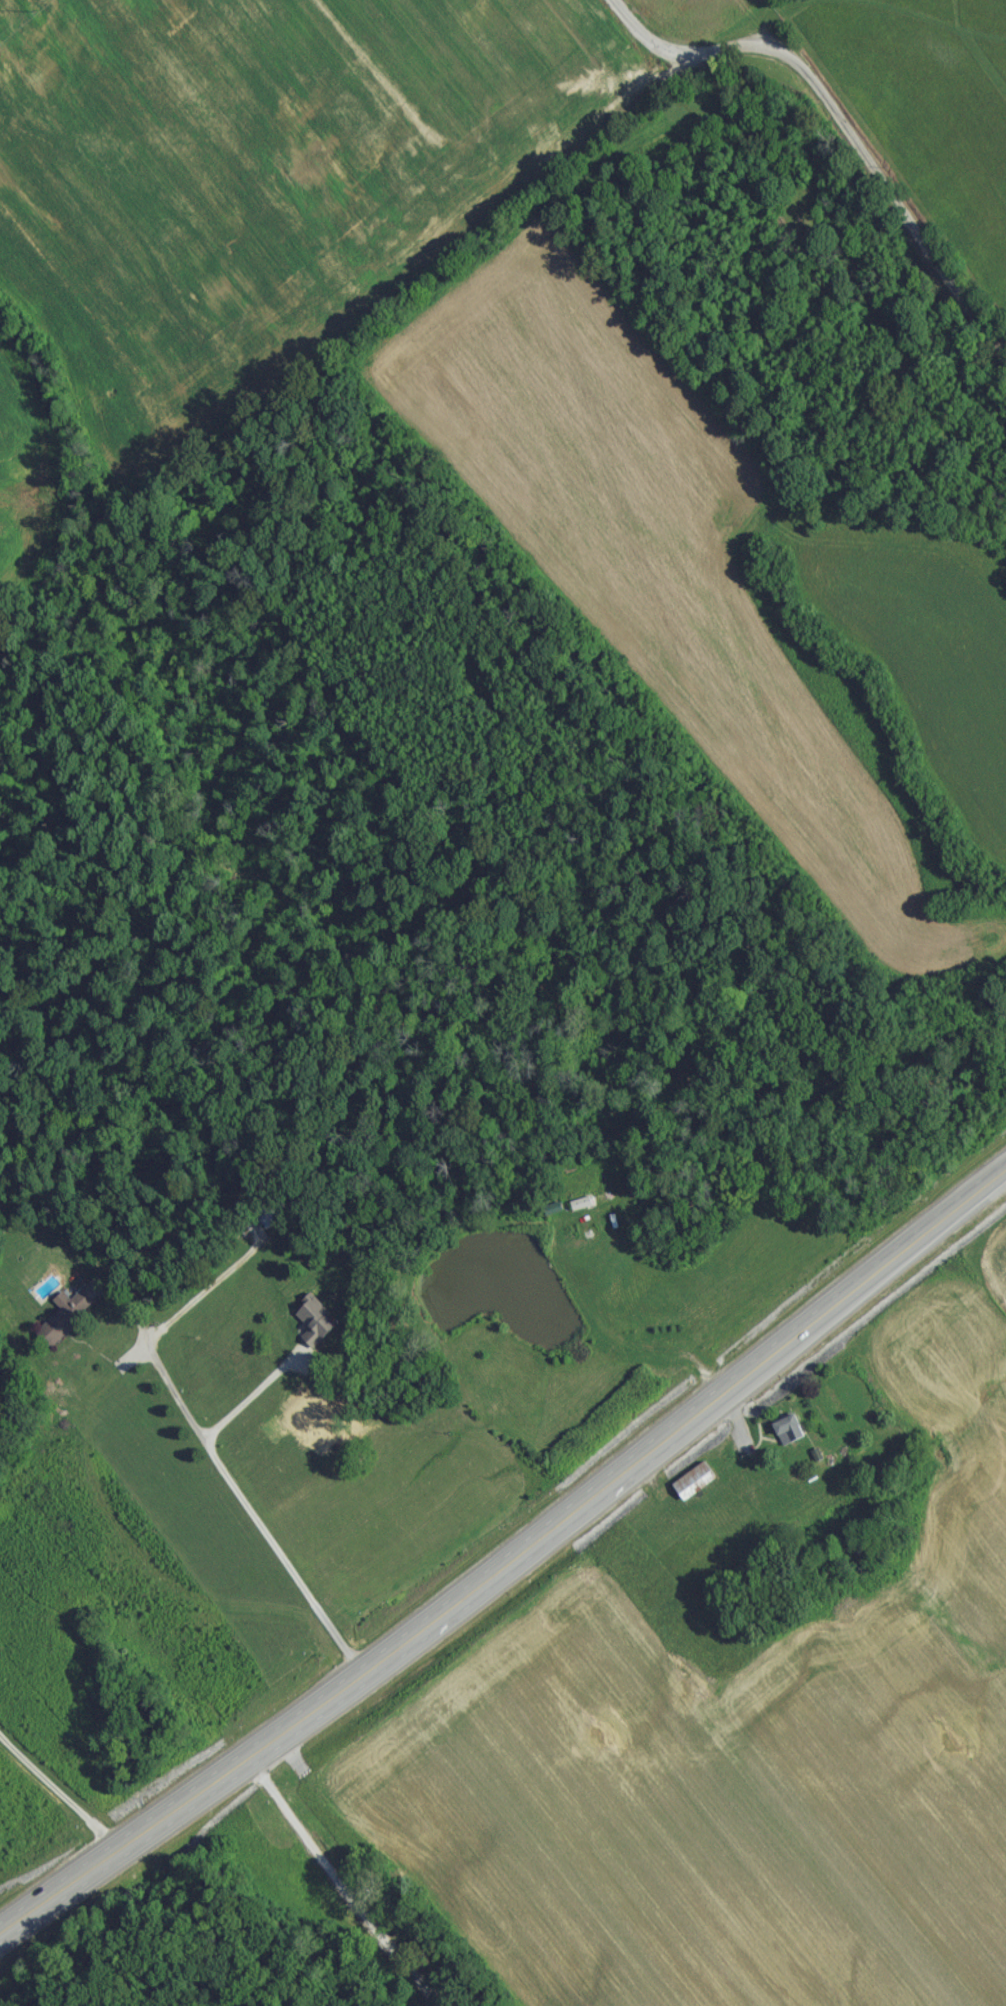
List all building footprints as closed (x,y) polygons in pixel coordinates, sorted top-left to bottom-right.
[(793,1448),(787,1440),(781,1445),(787,1453),(793,1448)] [(724,1485),(711,1466),(676,1489),(688,1508),(724,1485)]
